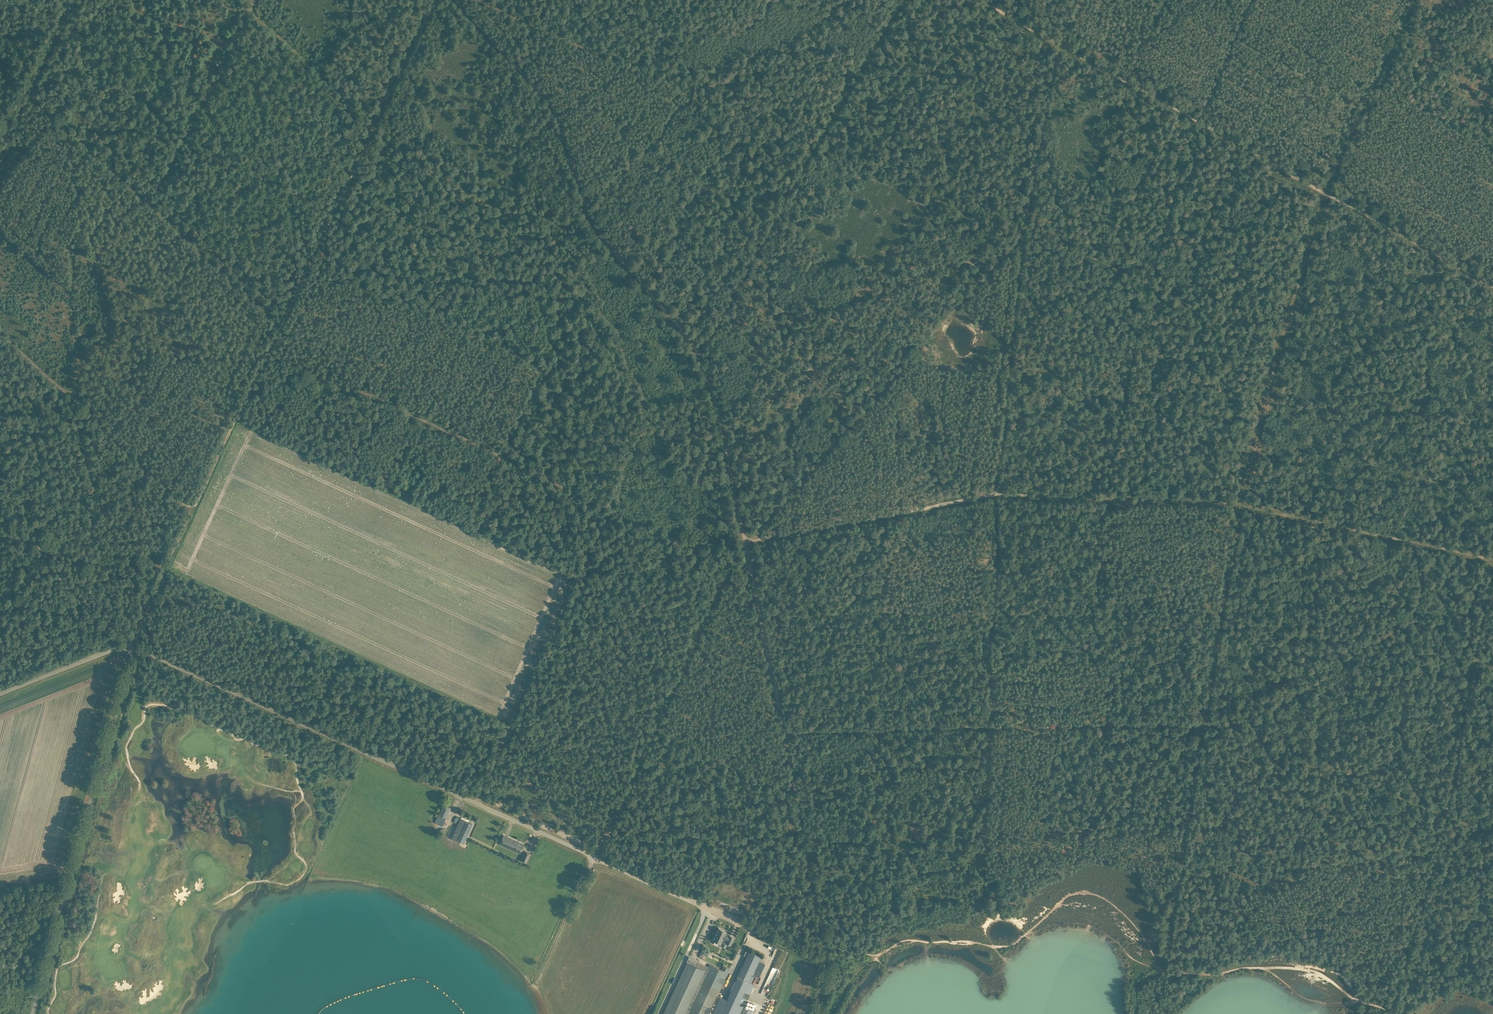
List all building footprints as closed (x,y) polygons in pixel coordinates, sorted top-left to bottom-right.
[(443,826),(451,807),(443,804),(435,823),(443,826)] [(460,818),(452,838),(465,843),(473,823),(460,818)] [(524,844),(504,834),(500,843),(520,853),(524,844)] [(521,860),(527,862),(531,853),(525,850),(521,860)] [(725,943),(731,945),(734,937),(729,935),(725,934),(726,931),(718,928),(713,940),(715,941),(714,943),(717,945),(718,943),(720,944),(722,940),(726,941),(725,943)] [(775,947),(772,956),(776,957),(777,954),(781,956),(783,957),(785,953),(786,953),(787,951),(775,947)] [(727,999),(718,995),(730,969),(724,966),(722,970),(709,964),(706,970),(700,967),(687,962),(663,1013),(751,1013),(753,1010),(744,1006),(754,985),(751,983),(763,957),(749,951),(727,999)] [(773,996),(781,978),(777,976),(768,994),(773,996)]
